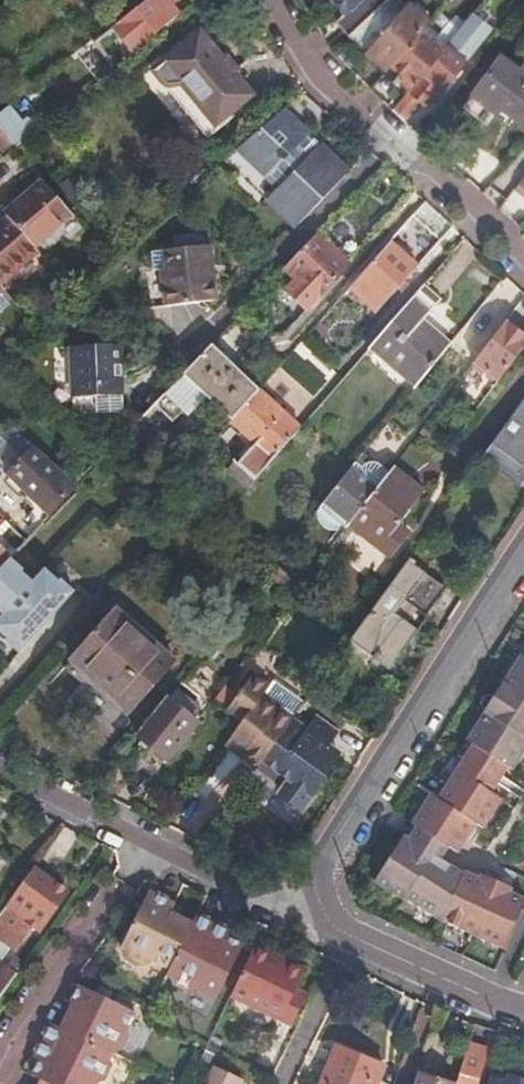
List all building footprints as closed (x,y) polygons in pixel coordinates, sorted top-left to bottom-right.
[(177,14),(165,0),(151,0),(123,22),(140,44),(177,14)] [(347,34),(385,0),(333,0),(344,12),(334,21),(347,34)] [(424,27),(427,24),(425,21),(425,15),(415,6),(409,5),(407,3),(403,7),(397,0),(385,0),(347,34),(387,69),(392,63),(424,27)] [(407,92),(392,110),(404,120),(418,104),(418,97),(428,104),(437,93),(452,75),(456,79),(464,70),(459,67),(479,43),(489,31),(471,15),(458,29),(459,33),(446,46),(415,81),(411,88),(407,92)] [(415,81),(446,46),(424,27),(392,63),(405,76),(398,84),(407,92),(411,88),(415,81)] [(253,94),(204,29),(152,70),(162,83),(164,84),(165,85),(167,86),(169,86),(170,86),(172,85),(174,84),(175,83),(207,128),(253,94)] [(521,71),(500,53),(472,93),(492,108),(497,101),(523,123),(523,68),(521,71)] [(452,75),(437,93),(442,96),(456,79),(452,75)] [(237,150),(228,158),(268,196),(296,225),(344,176),(332,165),(337,161),(320,144),(318,147),(307,136),(309,133),(285,109),(239,149),(237,150)] [(523,191),(523,174),(516,185),(523,191)] [(45,181),(7,213),(10,217),(0,226),(0,283),(38,250),(34,246),(74,215),(45,181)] [(511,191),(523,201),(523,191),(516,185),(511,191)] [(316,231),(283,267),(318,298),(351,261),(316,231)] [(416,265),(390,241),(382,250),(350,287),(376,310),(416,265)] [(165,268),(159,268),(161,295),(162,303),(187,301),(209,299),(208,287),(207,280),(211,279),(211,276),(208,248),(208,243),(184,244),(164,246),(165,264),(165,268)] [(428,310),(411,296),(369,346),(385,361),(390,356),(417,380),(449,342),(421,318),(428,310)] [(476,355),(501,372),(506,366),(523,341),(523,328),(507,316),(504,319),(476,355)] [(229,324),(219,333),(213,340),(226,351),(240,335),(229,324)] [(124,394),(121,344),(71,345),(73,396),(124,394)] [(234,368),(210,345),(153,405),(170,420),(199,390),(206,398),(234,368)] [(257,389),(234,368),(206,398),(230,420),(256,391),(257,389)] [(256,391),(230,420),(255,444),(237,462),(254,479),(297,428),(256,391)] [(485,458),(523,485),(523,483),(523,395),(485,458)] [(449,441),(424,422),(419,431),(444,449),(449,441)] [(76,486),(8,423),(0,431),(0,439),(23,460),(8,475),(38,504),(30,513),(40,523),(76,486)] [(360,467),(353,462),(317,506),(344,527),(349,522),(387,472),(375,462),(369,461),(364,463),(360,467)] [(391,466),(387,472),(349,522),(363,533),(367,528),(396,552),(412,531),(398,521),(422,490),(391,466)] [(9,556),(0,548),(0,565),(9,556)] [(409,555),(348,640),(374,659),(380,651),(396,662),(417,630),(405,623),(414,609),(423,614),(426,610),(415,603),(425,588),(417,582),(425,570),(413,562),(415,559),(409,555)] [(32,577),(9,556),(0,565),(0,610),(2,612),(0,614),(0,633),(19,650),(73,589),(45,563),(32,577)] [(446,584),(425,570),(417,582),(425,588),(415,603),(426,610),(423,614),(425,616),(446,584)] [(275,593),(286,601),(295,590),(300,584),(289,574),(275,593)] [(174,663),(113,609),(70,657),(131,709),(174,663)] [(380,651),(374,659),(390,670),(396,662),(380,651)] [(431,910),(457,866),(450,863),(446,870),(428,860),(443,835),(459,844),(469,830),(474,835),(483,822),(500,792),(496,789),(510,766),(519,752),(523,754),(523,753),(523,662),(509,685),(505,683),(462,752),(467,756),(458,769),(441,795),(435,793),(419,820),(423,823),(414,838),(409,834),(380,881),(404,898),(407,896),(431,910)] [(258,764),(292,717),(291,716),(278,707),(280,705),(262,692),(269,683),(253,672),(238,693),(224,683),(211,700),(239,723),(229,737),(246,749),(243,754),(258,764)] [(273,678),(269,683),(262,692),(280,705),(278,707),(291,716),(303,699),(273,678)] [(168,697),(165,695),(134,734),(161,756),(165,759),(196,719),(192,716),(201,705),(176,686),(168,697)] [(292,717),(258,764),(275,776),(280,769),(290,776),(279,791),(301,806),(336,749),(328,743),(317,735),(327,722),(315,713),(305,727),(292,717)] [(327,722),(317,735),(328,743),(337,730),(327,722)] [(246,749),(229,737),(226,741),(243,754),(246,749)] [(510,766),(515,769),(523,754),(519,752),(510,766)] [(515,769),(516,770),(523,757),(523,755),(523,754),(515,769)] [(500,792),(483,822),(491,827),(499,813),(493,808),(502,794),(500,792)] [(493,808),(499,813),(507,797),(502,794),(493,808)] [(469,830),(459,844),(465,848),(474,835),(469,830)] [(484,872),(519,887),(522,880),(487,865),(484,872)] [(431,910),(448,921),(509,946),(523,911),(523,892),(518,889),(519,887),(484,872),(483,874),(470,869),(468,872),(457,866),(431,910)] [(0,910),(0,937),(11,944),(15,947),(30,924),(38,929),(56,905),(40,895),(49,880),(30,867),(0,910)] [(40,895),(56,905),(68,890),(51,878),(49,880),(40,895)] [(163,973),(164,974),(190,922),(178,916),(181,908),(146,892),(119,946),(123,949),(123,956),(137,963),(144,961),(150,963),(151,961),(165,968),(163,973)] [(231,933),(193,916),(190,922),(164,974),(172,977),(174,986),(189,993),(195,991),(215,999),(219,992),(238,951),(241,945),(228,938),(231,933)] [(1,958),(11,944),(0,937),(0,957),(1,958)] [(228,996),(227,997),(292,1027),(306,996),(296,991),(305,970),(287,961),(284,967),(269,960),(271,953),(252,945),(248,955),(228,996)] [(248,955),(238,951),(219,992),(228,996),(248,955)] [(16,972),(4,964),(0,969),(0,994),(16,972)] [(79,989),(59,1030),(111,1056),(114,1057),(116,1053),(121,1052),(127,1039),(125,1033),(134,1016),(79,989)] [(49,1025),(38,1045),(32,1057),(38,1062),(30,1079),(34,1081),(41,1083),(103,1083),(108,1072),(106,1065),(111,1056),(59,1030),(49,1025)] [(466,1043),(454,1083),(473,1083),(483,1049),(466,1043)] [(382,1065),(335,1049),(320,1083),(375,1083),(382,1065)] [(489,1049),(481,1076),(493,1079),(499,1080),(506,1054),(489,1049)] [(240,1083),(211,1070),(205,1083),(240,1083)]
